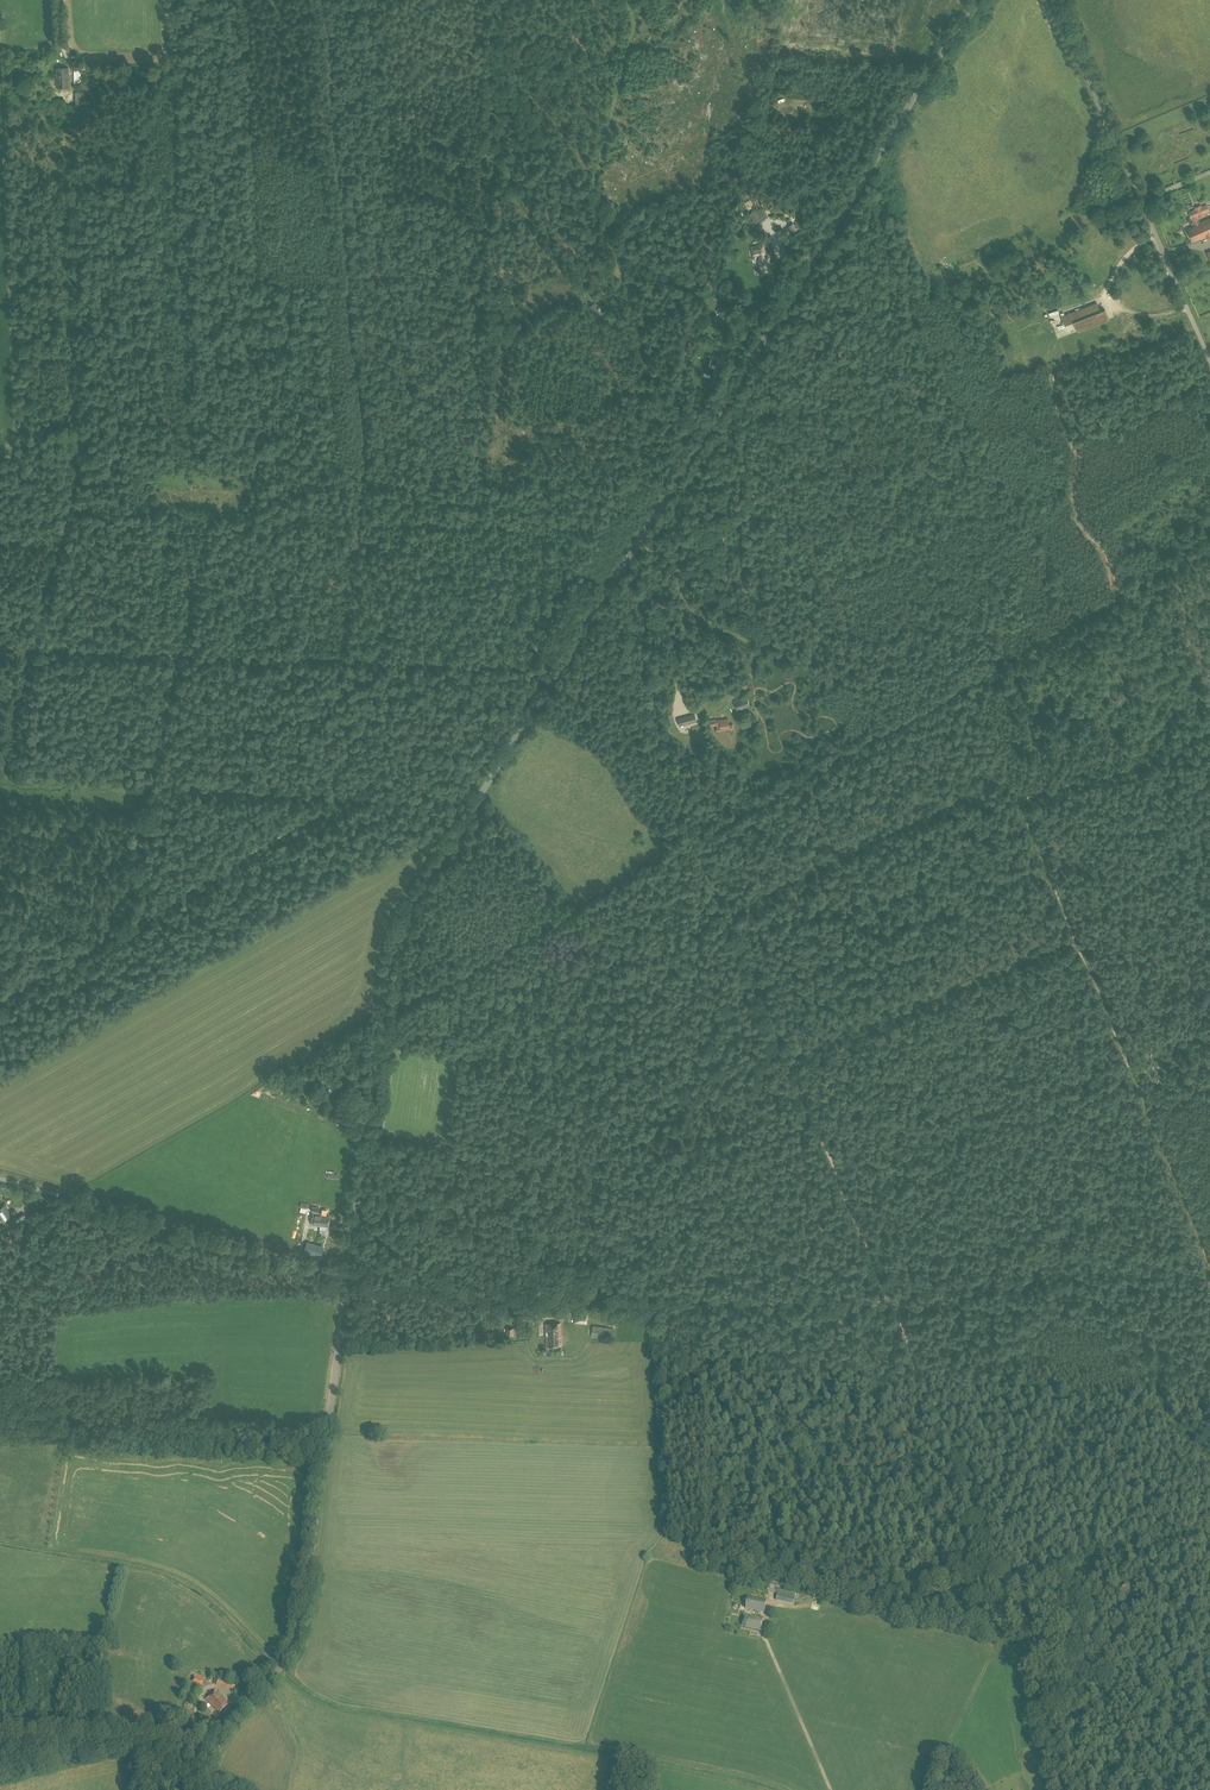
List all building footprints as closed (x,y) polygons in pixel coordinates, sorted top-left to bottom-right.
[(56,67),(56,78),(69,77),(68,67),(56,67)] [(69,77),(56,78),(57,80),(57,88),(69,88),(69,77)] [(86,105),(86,91),(75,91),(75,105),(86,105)] [(1195,209),(1189,212),(1191,218),(1192,218),(1193,222),(1191,223),(1193,226),(1188,228),(1193,241),(1201,237),(1201,239),(1209,235),(1209,217),(1200,222),(1198,218),(1206,215),(1205,213),(1209,211),(1207,204),(1202,206),(1201,204),(1194,207),(1195,209)] [(754,228),(764,220),(759,214),(749,223),(754,228)] [(763,244),(752,246),(753,254),(760,253),(761,258),(759,258),(762,274),(771,272),(769,257),(765,258),(764,252),(763,244)] [(728,301),(722,302),(717,310),(719,315),(725,315),(730,306),(728,301)] [(598,308),(594,302),(589,306),(595,318),(602,313),(600,311),(601,310),(599,307),(598,308)] [(1077,329),(1108,317),(1104,307),(1099,309),(1097,302),(1061,316),(1064,323),(1073,319),(1077,329)] [(710,321),(710,329),(719,328),(718,320),(710,321)] [(717,358),(707,355),(703,371),(713,374),(717,358)] [(735,702),(737,709),(750,705),(747,697),(735,702)] [(668,724),(675,722),(672,713),(666,715),(668,724)] [(697,720),(695,713),(678,718),(680,725),(697,720)] [(708,727),(717,725),(717,727),(716,727),(716,731),(722,730),(721,729),(730,727),(730,729),(734,728),(733,723),(730,724),(729,718),(720,720),(720,719),(716,720),(716,719),(707,720),(708,727)] [(6,1220),(12,1216),(5,1204),(0,1207),(0,1210),(6,1220)] [(328,1225),(329,1215),(321,1214),(321,1213),(313,1212),(311,1224),(320,1225),(320,1224),(328,1225)] [(10,1220),(7,1221),(10,1227),(19,1222),(16,1218),(16,1217),(13,1218),(10,1220)] [(306,1241),(303,1254),(320,1259),(324,1246),(306,1241)] [(518,1317),(519,1311),(500,1308),(499,1315),(506,1316),(506,1315),(518,1317)] [(586,1323),(587,1311),(575,1310),(574,1322),(586,1323)] [(560,1323),(545,1324),(545,1325),(546,1337),(546,1347),(562,1345),(561,1337),(561,1332),(560,1323)] [(612,1338),(613,1329),(593,1326),(592,1336),(612,1338)] [(793,1605),(796,1594),(779,1590),(779,1587),(770,1584),(768,1591),(777,1594),(776,1601),(793,1605)] [(756,1598),(748,1597),(746,1608),(765,1612),(767,1600),(756,1598)] [(761,1631),(764,1618),(745,1615),(743,1628),(761,1631)] [(200,1689),(204,1679),(195,1675),(190,1685),(200,1689)] [(234,1689),(236,1682),(220,1678),(218,1685),(234,1689)] [(219,1713),(229,1703),(216,1689),(206,1699),(219,1713)]
